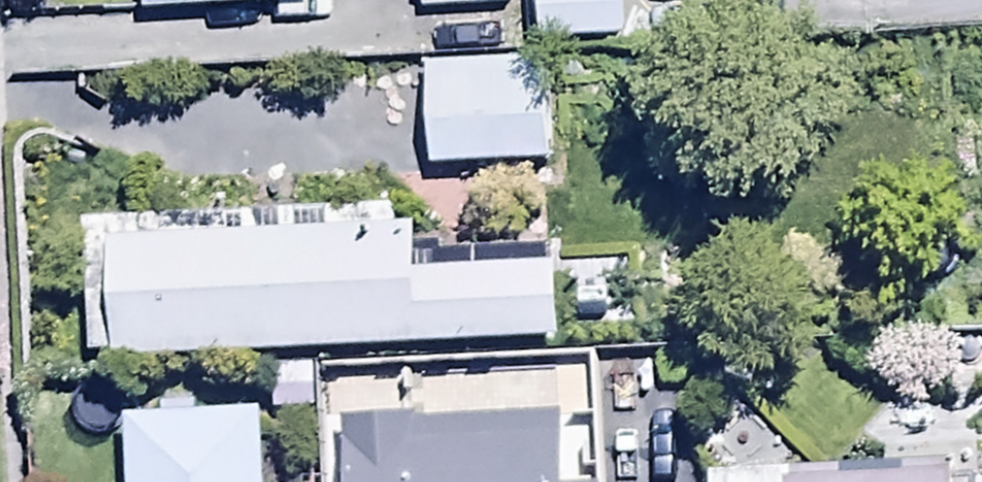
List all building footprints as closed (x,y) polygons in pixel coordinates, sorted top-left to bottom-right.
[(139,12),(306,3),(306,0),(139,0),(139,12)] [(420,11),(511,8),(511,0),(419,0),(420,11)] [(535,43),(624,38),(622,0),(533,0),(535,43)] [(421,68),(424,173),(544,169),(541,82),(522,82),(521,64),(421,68)] [(111,360),(111,365),(556,344),(552,271),(412,278),(410,232),(391,233),(390,211),(77,226),(84,361),(111,360)] [(313,371),(269,370),(268,419),(311,420),(313,371)] [(122,423),(124,481),(263,481),(260,416),(193,419),(192,402),(156,403),(157,421),(122,423)] [(339,425),(340,481),(557,481),(568,481),(568,444),(557,444),(557,422),(339,425)] [(704,481),(962,481),(962,471),(704,479),(704,481)]
